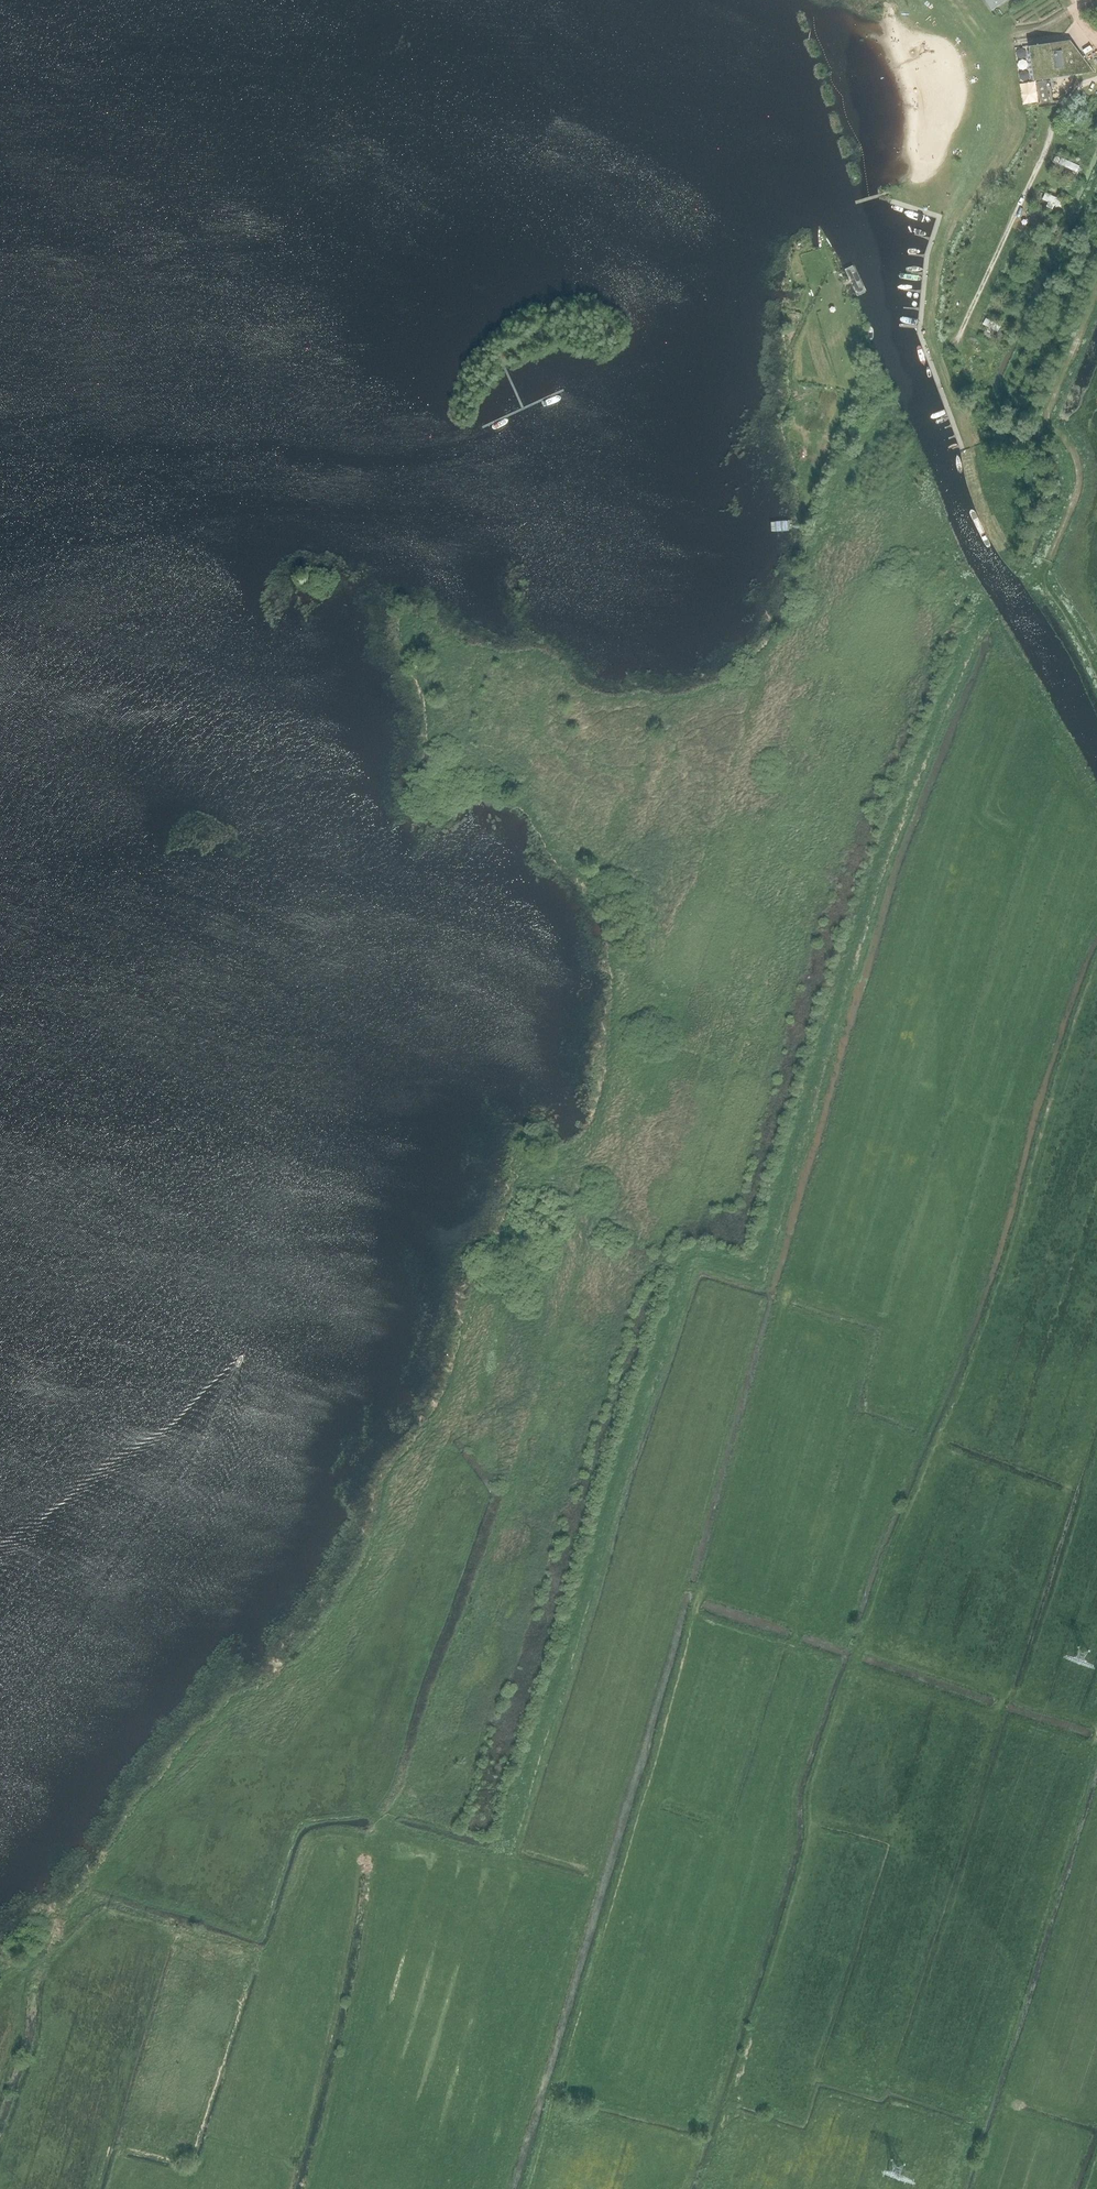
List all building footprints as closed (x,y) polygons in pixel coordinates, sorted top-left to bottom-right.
[(992,12),(1009,0),(984,0),(992,12)] [(1095,72),(1071,40),(1034,45),(1039,79),(1095,72)] [(1040,82),(1042,102),(1049,102),(1046,81),(1040,82)] [(1094,121),(1089,117),(1079,133),(1085,136),(1094,121)] [(784,299),(795,300),(796,289),(784,289),(784,299)] [(1001,330),(1004,323),(987,317),(985,324),(1001,330)] [(997,332),(993,340),(1001,344),(1005,335),(997,332)]
